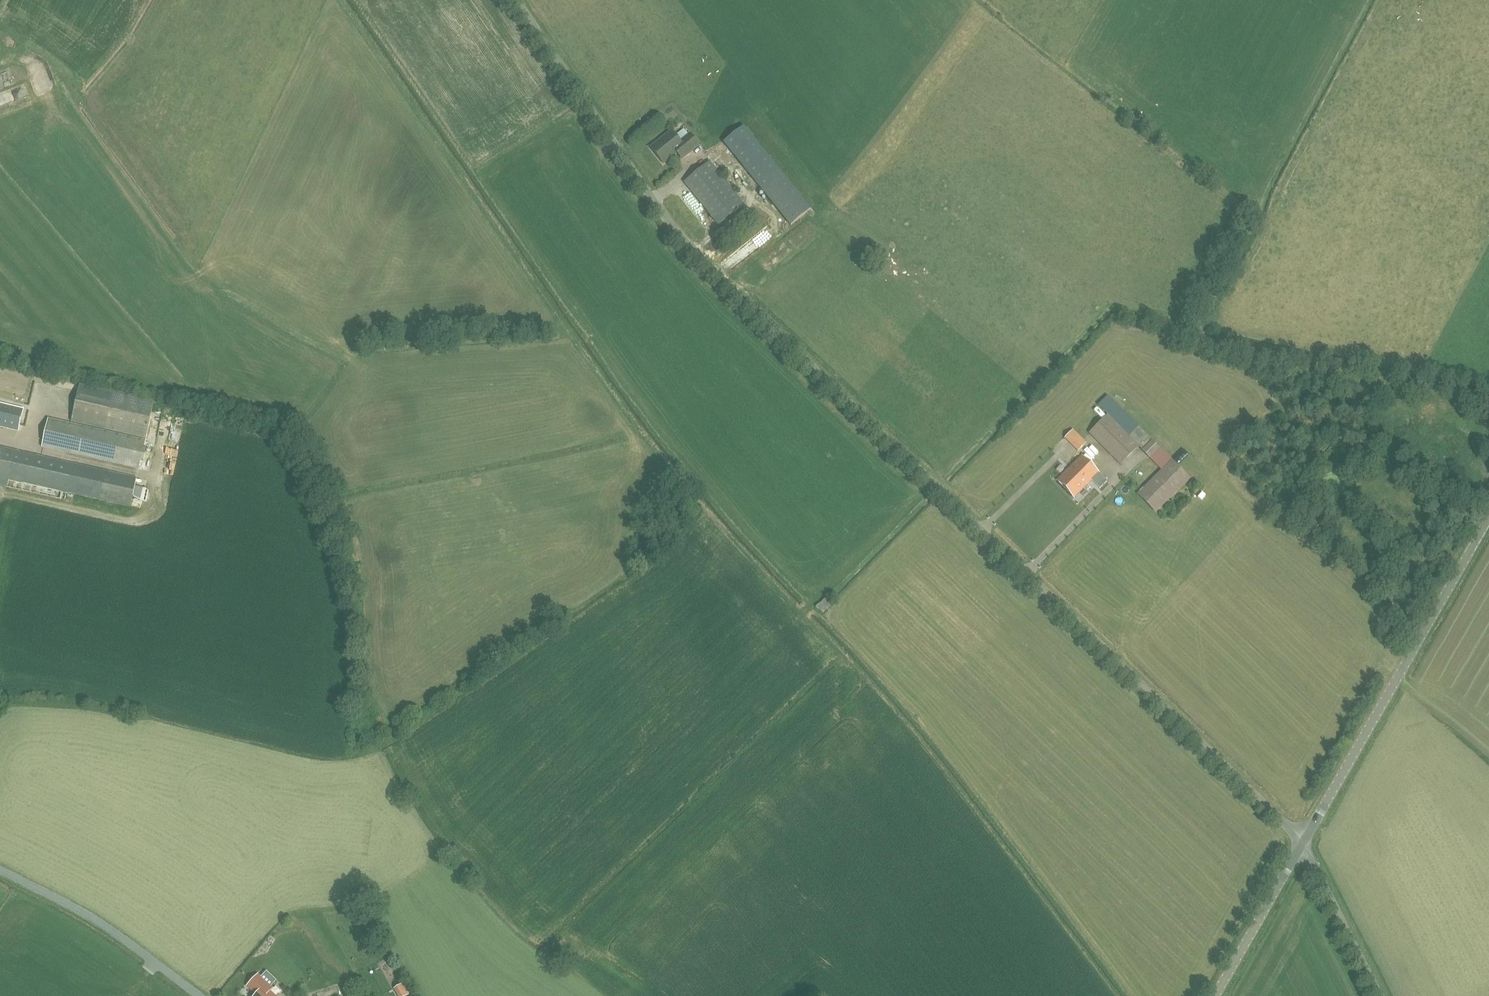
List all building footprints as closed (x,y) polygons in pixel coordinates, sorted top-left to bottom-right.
[(672,130),(651,147),(663,163),(677,152),(682,158),(699,144),(690,133),(681,141),(672,130)] [(748,131),(728,147),(784,215),(805,198),(748,131)] [(710,161),(684,182),(719,225),(744,205),(710,161)] [(154,400),(80,384),(72,421),(145,437),(154,400)] [(1098,406),(1107,415),(1090,433),(1121,464),(1133,451),(1138,446),(1148,456),(1158,446),(1108,395),(1098,406)] [(0,404),(0,427),(18,431),(24,410),(0,404)] [(42,447),(139,469),(145,440),(48,419),(42,447)] [(1072,444),(1078,450),(1085,443),(1079,437),(1072,444)] [(130,507),(137,478),(0,448),(0,486),(65,500),(66,493),(130,507)] [(1074,497),(1098,473),(1081,456),(1057,480),(1074,497)] [(1170,461),(1138,493),(1156,512),(1189,480),(1170,461)] [(820,606),(827,613),(836,605),(829,598),(820,606)] [(255,995),(275,995),(267,989),(276,980),(266,971),(260,977),(258,975),(249,984),(255,989),(253,991),(257,994),(255,995)] [(410,994),(406,987),(397,992),(399,995),(406,995),(410,994)]
